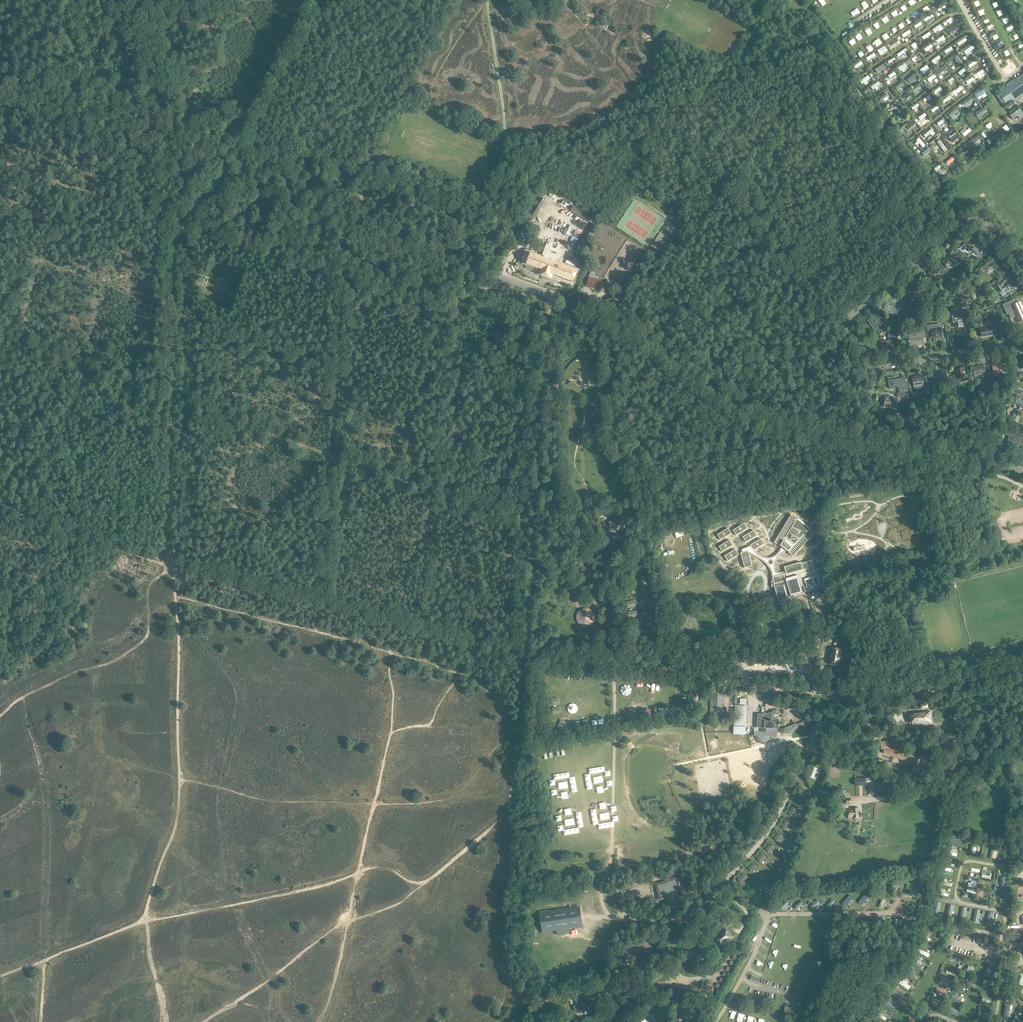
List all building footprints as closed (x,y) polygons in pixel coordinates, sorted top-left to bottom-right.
[(973,11),(969,14),(974,20),(977,17),(973,11)] [(920,26),(921,29),(924,27),(920,21),(913,25),(915,29),(920,26)] [(903,37),(911,32),(909,29),(901,34),(903,37)] [(943,35),(932,42),(934,45),(945,38),(943,35)] [(955,41),(958,45),(966,40),(962,36),(955,41)] [(931,43),(924,48),(927,51),(933,46),(931,43)] [(877,49),(879,55),(887,51),(885,45),(877,49)] [(949,45),(943,50),(946,54),(953,49),(949,45)] [(963,51),(965,54),(973,49),(970,46),(963,51)] [(939,64),(937,61),(941,58),(938,54),(931,60),(936,66),(939,64)] [(954,64),(961,58),(958,55),(951,60),(954,64)] [(976,59),(968,65),(970,68),(978,62),(976,59)] [(896,67),(901,72),(907,66),(903,61),(896,67)] [(922,73),(929,67),(926,64),(920,70),(922,73)] [(940,76),(942,74),(944,77),(946,75),(944,72),(948,68),(945,64),(936,71),(940,76)] [(961,76),(967,72),(964,67),(958,71),(961,76)] [(974,72),(978,77),(985,72),(981,67),(974,72)] [(927,79),(930,83),(937,77),(934,73),(927,79)] [(862,80),(865,84),(871,79),(868,75),(862,80)] [(965,81),(968,85),(975,80),(972,76),(965,81)] [(1022,93),(1022,76),(999,93),(1007,105),(1022,93)] [(871,87),(873,90),(881,85),(879,82),(871,87)] [(898,92),(906,86),(903,82),(895,88),(898,92)] [(957,94),(964,89),(961,85),(954,90),(957,94)] [(946,93),(943,89),(942,90),(940,87),(933,91),(936,95),(940,93),(941,95),(946,93)] [(984,89),(974,93),(978,101),(987,97),(984,89)] [(883,103),(889,97),(884,92),(878,98),(883,103)] [(941,101),(944,104),(951,99),(948,96),(941,101)] [(965,107),(973,101),(971,97),(962,102),(965,107)] [(889,108),(893,111),(899,106),(895,102),(889,108)] [(930,110),(933,114),(940,109),(937,105),(930,110)] [(978,118),(987,111),(983,107),(975,114),(978,118)] [(948,114),(951,118),(959,112),(957,108),(948,114)] [(1010,114),(1013,120),(1022,116),(1019,109),(1010,114)] [(923,122),(927,119),(923,113),(919,117),(923,122)] [(937,124),(939,127),(946,122),(943,118),(937,124)] [(907,127),(910,131),(917,125),(914,121),(907,127)] [(932,129),(922,137),(925,141),(935,132),(932,129)] [(916,140),(923,149),(926,147),(919,138),(916,140)] [(939,146),(940,148),(943,146),(940,140),(933,145),(935,149),(939,146)] [(924,156),(932,152),(930,148),(922,153),(924,156)] [(554,194),(551,200),(591,224),(595,218),(554,194)] [(536,217),(546,201),(546,200),(541,197),(540,198),(530,214),(536,217)] [(685,222),(682,220),(677,217),(672,224),(680,229),(685,222)] [(643,243),(649,241),(645,227),(639,229),(637,222),(630,224),(633,237),(638,236),(639,240),(642,239),(643,243)] [(589,240),(597,226),(592,223),(584,236),(589,240)] [(973,249),(978,255),(985,249),(980,243),(979,244),(978,241),(980,240),(976,235),(964,245),(968,250),(973,246),(974,248),(973,249)] [(550,242),(548,246),(544,259),(529,254),(528,254),(527,254),(526,255),(525,255),(525,256),(524,257),(524,258),(524,259),(524,260),(524,261),(525,262),(526,263),(528,264),(526,268),(544,275),(543,278),(547,280),(548,276),(551,278),(553,274),(573,281),(577,271),(558,264),(565,247),(558,244),(557,249),(555,249),(557,245),(552,244),(552,243),(550,242)] [(949,269),(954,265),(956,267),(960,264),(961,264),(964,261),(959,255),(956,258),(953,254),(943,262),(949,269)] [(999,263),(996,265),(993,261),(984,268),(987,271),(993,266),(993,267),(992,267),(1001,278),(1005,275),(1006,276),(1010,273),(1004,267),(1002,268),(999,263)] [(931,276),(925,281),(929,286),(942,276),(936,268),(929,273),(931,276)] [(587,285),(599,290),(602,280),(597,278),(596,280),(590,277),(587,285)] [(616,285),(614,289),(625,295),(634,280),(630,278),(624,289),(616,285)] [(1000,292),(1003,297),(1017,286),(1011,278),(1009,280),(1008,279),(1007,279),(1004,282),(1005,283),(999,287),(1002,291),(1000,292)] [(905,292),(910,299),(921,290),(916,284),(912,286),(912,287),(905,292)] [(927,305),(933,300),(930,296),(924,301),(927,305)] [(897,312),(896,310),(903,305),(897,298),(890,303),(885,306),(886,307),(883,310),(887,316),(891,313),(894,317),(897,314),(896,313),(897,312)] [(1015,304),(1014,300),(1003,305),(1007,315),(1009,314),(1011,319),(1016,316),(1019,323),(1022,321),(1022,308),(1020,302),(1015,304)] [(959,305),(961,314),(965,314),(965,310),(970,309),(969,304),(964,305),(964,304),(959,305)] [(940,312),(935,306),(932,309),(936,315),(940,312)] [(993,317),(997,316),(995,306),(986,308),(987,312),(992,311),(993,317)] [(948,309),(950,323),(954,322),(955,327),(962,326),(961,320),(962,320),(962,317),(961,317),(960,312),(955,313),(954,308),(948,309)] [(885,322),(878,314),(868,321),(875,330),(885,322)] [(940,324),(932,325),(927,326),(929,333),(932,332),(933,337),(942,336),(940,324)] [(981,329),(982,337),(995,335),(993,327),(989,328),(989,327),(985,328),(985,329),(981,329)] [(888,351),(888,350),(891,349),(891,350),(895,349),(894,345),(895,344),(895,340),(898,340),(896,330),(892,331),(893,334),(889,335),(889,340),(882,342),(883,351),(888,351)] [(577,368),(581,368),(583,371),(584,373),(586,376),(587,379),(588,382),(588,385),(595,385),(595,381),(594,377),(592,373),(591,369),(588,366),(586,363),(582,360),(579,358),(575,360),(572,363),(569,366),(567,369),(565,373),(564,377),(571,379),(572,376),(573,373),(575,371),(577,368)] [(1002,361),(993,363),(994,374),(1000,373),(1000,375),(1007,375),(1008,369),(1003,369),(1002,361)] [(973,367),(975,376),(982,374),(982,376),(986,375),(984,365),(981,366),(973,367)] [(970,374),(966,375),(964,368),(956,369),(957,374),(953,375),(954,379),(958,379),(958,382),(962,381),(962,382),(971,380),(970,374)] [(935,381),(947,379),(946,371),(933,373),(935,381)] [(928,382),(924,382),(922,375),(919,376),(913,377),(915,388),(924,386),(925,386),(927,395),(930,394),(929,390),(930,390),(928,382)] [(897,393),(897,394),(905,392),(908,391),(907,383),(906,383),(905,378),(900,379),(900,380),(898,380),(898,379),(889,381),(890,388),(903,386),(904,392),(897,393)] [(573,384),(571,382),(566,386),(569,389),(572,392),(575,394),(579,396),(582,389),(578,387),(576,386),(573,384)] [(1018,389),(1016,397),(1017,397),(1014,404),(1020,406),(1019,407),(1022,408),(1022,391),(1018,389)] [(899,400),(886,397),(884,406),(890,408),(891,407),(897,408),(899,400)] [(1015,433),(1015,431),(1009,429),(1007,434),(1010,435),(1008,442),(1022,447),(1022,436),(1015,433)] [(994,449),(989,446),(986,454),(991,456),(994,449)] [(792,515),(776,547),(788,550),(794,559),(819,533),(792,515)] [(612,532),(612,531),(613,533),(617,533),(616,531),(623,530),(622,517),(615,517),(616,521),(609,522),(610,529),(609,530),(609,531),(609,532),(610,532),(610,533),(611,533),(612,532)] [(750,524),(735,529),(737,534),(751,529),(750,524)] [(732,529),(717,533),(719,540),(734,536),(732,529)] [(761,541),(751,544),(753,550),(763,547),(761,541)] [(734,543),(720,547),(722,553),(736,549),(734,543)] [(752,550),(742,551),(744,567),(754,565),(752,550)] [(737,552),(724,557),(726,562),(740,557),(737,552)] [(597,559),(598,570),(611,568),(610,558),(597,559)] [(787,574),(772,577),(776,597),(823,587),(819,569),(812,571),(811,563),(785,569),(787,574)] [(643,591),(639,599),(645,602),(649,594),(643,591)] [(832,656),(841,658),(842,653),(841,652),(841,649),(833,648),(832,656)] [(841,658),(832,656),(831,664),(839,666),(839,662),(840,663),(841,658)] [(722,696),(722,693),(714,693),(714,695),(713,695),(713,700),(711,700),(710,713),(720,713),(720,710),(723,710),(723,696),(722,696)] [(734,734),(746,735),(747,706),(735,705),(734,734)] [(757,728),(759,728),(758,731),(754,731),(754,735),(759,736),(759,739),(761,741),(764,742),(767,741),(770,739),(771,736),(777,736),(777,733),(778,733),(779,729),(779,715),(776,715),(776,710),(773,710),(773,712),(771,712),(771,713),(768,713),(768,714),(758,714),(757,728)] [(930,711),(914,713),(914,715),(909,716),(910,723),(915,722),(915,725),(931,723),(930,711)] [(783,719),(783,726),(785,726),(792,726),(785,729),(784,734),(790,734),(790,732),(798,726),(797,724),(791,726),(790,725),(791,720),(783,719)] [(535,736),(544,736),(543,726),(534,727),(535,736)] [(905,754),(906,751),(903,750),(903,743),(888,744),(888,741),(881,742),(879,748),(885,750),(883,753),(893,757),(912,764),(919,766),(920,765),(925,766),(931,749),(930,749),(931,747),(925,745),(926,743),(923,742),(916,742),(917,750),(923,752),(920,759),(905,754)] [(945,770),(965,762),(962,755),(942,763),(945,770)] [(870,783),(871,795),(876,794),(876,778),(872,778),(866,778),(855,778),(855,786),(866,785),(866,783),(870,783)] [(792,806),(788,814),(794,817),(798,809),(792,806)] [(853,811),(848,811),(849,818),(854,818),(855,819),(859,818),(862,818),(861,815),(859,815),(858,808),(853,808),(853,811)] [(785,819),(781,827),(787,830),(791,822),(785,819)] [(778,832),(774,839),(779,842),(783,836),(778,832)] [(770,843),(765,849),(770,853),(775,847),(770,843)] [(951,849),(950,856),(957,858),(958,851),(951,849)] [(762,853),(757,858),(761,863),(767,857),(762,853)] [(944,875),(952,877),(953,873),(950,872),(951,867),(955,868),(956,865),(953,864),(953,860),(948,858),(944,875)] [(753,863),(748,868),(752,872),(758,867),(753,863)] [(986,876),(986,870),(982,870),(981,880),(990,880),(991,876),(986,876)] [(742,884),(748,877),(744,872),(737,879),(742,884)] [(679,878),(667,880),(667,882),(657,884),(660,899),(671,896),(672,899),(683,897),(679,878)] [(941,889),(940,896),(949,897),(949,894),(946,894),(947,890),(941,889)] [(866,894),(858,903),(861,906),(869,897),(866,894)] [(850,895),(842,904),(845,907),(853,898),(850,895)] [(832,899),(826,906),(829,909),(835,902),(832,899)] [(786,900),(780,907),(783,910),(789,903),(786,900)] [(801,900),(794,907),(797,910),(803,903),(801,900)] [(817,900),(810,907),(813,909),(820,902),(817,900)] [(941,903),(935,902),(932,916),(938,917),(941,903)] [(954,906),(949,905),(946,918),(952,920),(954,906)] [(543,932),(556,930),(557,934),(570,932),(569,928),(583,926),(580,907),(540,913),(543,932)] [(967,908),(962,907),(959,920),(964,922),(967,908)] [(980,911),(975,910),(972,924),(978,925),(980,911)] [(994,912),(989,912),(986,925),(991,927),(994,912)] [(715,938),(720,945),(727,939),(728,941),(733,937),(726,928),(715,938)] [(923,936),(928,940),(934,934),(930,929),(923,936)] [(1020,930),(1013,929),(1013,932),(1010,931),(1009,941),(1021,942),(1021,933),(1020,933),(1020,930)] [(733,947),(739,955),(742,952),(737,945),(733,947)] [(616,952),(618,967),(627,966),(624,951),(616,952)] [(949,972),(947,980),(944,980),(943,983),(950,985),(953,973),(949,972)] [(904,983),(901,981),(899,985),(909,991),(912,987),(904,982),(904,983)] [(901,1001),(903,998),(893,992),(892,995),(901,1001)] [(579,1011),(587,1008),(591,1007),(588,995),(575,999),(577,1005),(576,1006),(577,1011),(579,1010),(579,1011)] [(652,1013),(659,1002),(656,1001),(649,1011),(652,1013)] [(802,1017),(803,1015),(803,1007),(785,1006),(784,1017),(802,1017)] [(879,1014),(877,1017),(885,1021),(887,1018),(879,1014)]
